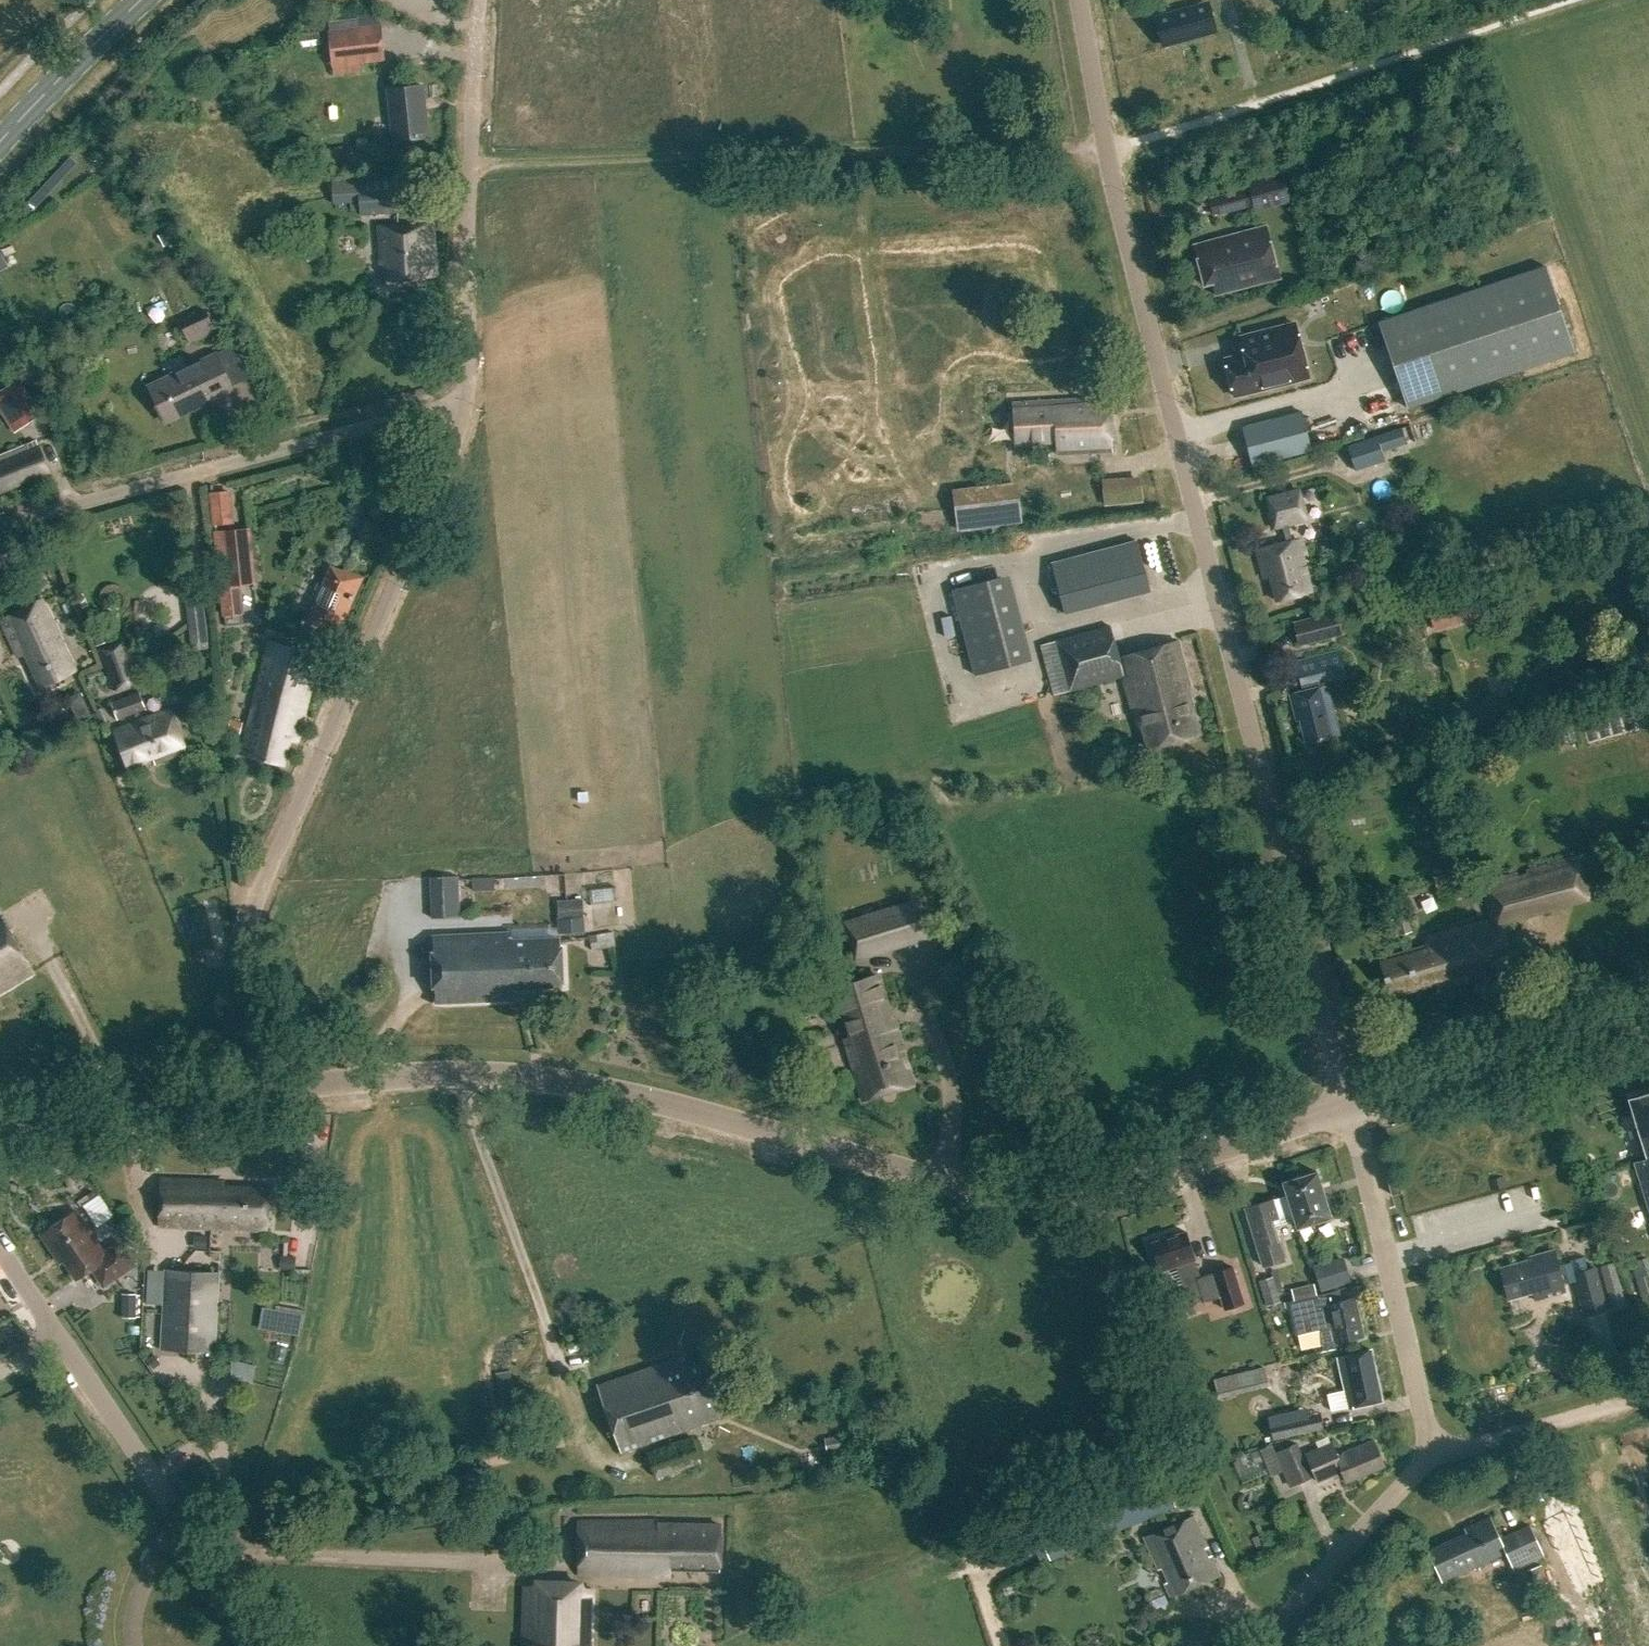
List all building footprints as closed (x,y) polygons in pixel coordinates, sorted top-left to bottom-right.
[(1210,7),(1157,21),(1164,48),(1217,34),(1210,7)] [(332,66),(363,62),(359,27),(329,31),(332,66)] [(394,140),(427,137),(421,85),(388,88),(394,140)] [(358,204),(358,215),(399,213),(396,171),(330,175),(332,204),(358,204)] [(1239,185),(1208,194),(1209,200),(1201,203),(1203,215),(1244,205),(1245,209),(1298,195),(1294,178),(1262,186),(1261,181),(1239,187),(1239,185)] [(380,248),(383,280),(436,276),(435,262),(438,262),(435,220),(376,224),(378,248),(380,248)] [(1213,281),(1216,293),(1278,277),(1265,227),(1194,245),(1204,284),(1213,281)] [(173,228),(159,235),(166,247),(180,241),(176,233),(173,228)] [(1407,407),(1574,351),(1545,266),(1378,322),(1407,407)] [(179,322),(189,344),(215,332),(205,309),(179,322)] [(1240,337),(1244,354),(1224,359),(1234,396),(1308,377),(1294,323),(1240,337)] [(160,379),(176,415),(202,402),(203,405),(233,391),(215,352),(160,379)] [(4,389),(28,423),(46,411),(22,377),(4,389)] [(968,401),(985,397),(983,386),(965,390),(968,401)] [(1015,443),(1055,441),(1062,453),(1112,450),(1108,397),(1012,402),(1015,443)] [(1300,411),(1241,426),(1251,467),(1310,451),(1300,411)] [(1426,435),(1445,430),(1442,421),(1424,425),(1426,435)] [(1405,447),(1416,443),(1410,424),(1346,446),(1355,471),(1383,461),(1380,452),(1404,444),(1405,447)] [(36,441),(0,455),(0,492),(48,472),(36,441)] [(225,489),(203,492),(207,524),(230,521),(225,489)] [(1112,489),(1103,490),(1105,503),(1113,502),(1112,489)] [(1270,576),(1276,600),(1311,591),(1297,539),(1291,540),(1287,523),(1306,518),(1298,490),(1266,498),(1270,514),(1268,514),(1272,527),(1282,525),(1286,542),(1257,550),(1264,577),(1270,576)] [(1005,501),(1002,492),(983,497),(986,507),(1005,501)] [(995,504),(998,524),(1021,521),(1019,501),(995,504)] [(206,532),(217,616),(244,613),(240,586),(255,584),(248,527),(206,532)] [(240,753),(283,764),(289,739),(297,741),(309,691),(300,689),(304,675),(313,677),(319,654),(315,653),(324,631),(335,636),(360,577),(344,570),(343,572),(332,567),(308,621),(315,624),(304,650),(269,641),(240,753)] [(1471,586),(1427,598),(1435,627),(1479,616),(1471,586)] [(59,637),(41,599),(2,619),(21,655),(26,652),(41,687),(74,671),(58,637),(59,637)] [(1291,621),(1297,646),(1342,634),(1335,610),(1291,621)] [(1054,695),(1069,691),(1122,676),(1132,711),(1134,711),(1139,726),(1141,725),(1147,747),(1199,734),(1188,691),(1190,691),(1176,640),(1118,656),(1110,626),(1040,644),(1054,695)] [(94,651),(109,693),(138,683),(123,640),(94,651)] [(1303,690),(1289,693),(1296,719),(1299,718),(1305,743),(1339,734),(1326,680),(1347,675),(1342,656),(1321,661),(1319,655),(1296,661),(1303,690)] [(108,702),(115,720),(144,709),(137,691),(108,702)] [(114,730),(127,765),(152,756),(155,763),(187,752),(170,709),(114,730)] [(229,730),(242,734),(245,722),(233,718),(229,730)] [(1426,944),(1378,957),(1389,996),(1436,983),(1438,990),(1513,969),(1500,921),(1592,896),(1581,855),(1526,870),(1527,875),(1517,877),(1516,874),(1480,884),(1489,920),(1424,938),(1426,944)] [(1432,875),(1435,887),(1456,881),(1452,869),(1432,875)] [(428,877),(430,918),(459,917),(457,876),(428,877)] [(473,877),(473,889),(496,889),(495,877),(473,877)] [(599,885),(598,901),(623,902),(624,886),(599,885)] [(929,938),(916,897),(841,920),(853,962),(929,938)] [(560,900),(561,918),(586,917),(585,899),(560,900)] [(34,971),(0,914),(0,992),(34,971)] [(1411,931),(1407,915),(1387,920),(1391,936),(1411,931)] [(432,935),(435,1003),(514,999),(513,986),(561,983),(559,939),(511,941),(511,931),(432,935)] [(591,935),(593,949),(617,945),(615,931),(591,935)] [(851,1035),(844,1038),(863,1099),(913,1084),(895,1025),(892,1025),(877,975),(836,987),(851,1035)] [(1630,1099),(1641,1136),(1640,1136),(1647,1157),(1634,1161),(1648,1210),(1648,1093),(1646,1094),(1643,1092),(1636,1094),(1634,1097),(1630,1099)] [(1282,1181),(1286,1194),(1287,1194),(1294,1219),(1296,1227),(1330,1217),(1316,1171),(1282,1181)] [(1488,1178),(1491,1189),(1506,1185),(1503,1175),(1488,1178)] [(1391,1194),(1401,1192),(1396,1176),(1387,1179),(1391,1194)] [(210,1226),(267,1229),(270,1188),(223,1186),(223,1180),(160,1178),(159,1224),(210,1227),(210,1226)] [(1525,1191),(1527,1204),(1546,1202),(1544,1188),(1525,1191)] [(1245,1207),(1263,1265),(1283,1259),(1273,1226),(1294,1219),(1287,1194),(1286,1194),(1245,1207)] [(76,1278),(92,1267),(103,1284),(134,1263),(119,1242),(104,1252),(75,1210),(41,1234),(55,1254),(59,1252),(76,1278)] [(1160,1270),(1176,1265),(1187,1298),(1198,1295),(1198,1296),(1202,1295),(1204,1301),(1220,1295),(1224,1308),(1243,1302),(1232,1265),(1199,1276),(1194,1259),(1185,1231),(1151,1242),(1158,1265),(1160,1270)] [(196,1236),(195,1247),(205,1247),(205,1237),(196,1236)] [(1572,1281),(1582,1317),(1606,1310),(1594,1266),(1581,1269),(1578,1259),(1557,1265),(1553,1249),(1527,1257),(1528,1259),(1499,1267),(1507,1298),(1530,1292),(1532,1301),(1565,1292),(1562,1284),(1572,1281)] [(281,1257),(281,1268),(293,1268),(294,1257),(281,1257)] [(1312,1265),(1320,1291),(1349,1282),(1341,1257),(1312,1265)] [(1613,1261),(1598,1265),(1610,1309),(1624,1306),(1613,1261)] [(165,1268),(161,1348),(215,1351),(219,1271),(165,1268)] [(1260,1280),(1266,1306),(1281,1302),(1274,1276),(1260,1280)] [(1354,1296),(1343,1299),(1341,1289),(1310,1296),(1307,1284),(1291,1287),(1294,1300),(1288,1301),(1296,1335),(1319,1329),(1323,1344),(1332,1342),(1363,1335),(1354,1296)] [(122,1295),(122,1316),(135,1316),(135,1295),(122,1295)] [(299,1332),(301,1313),(268,1308),(265,1326),(299,1332)] [(1369,1348),(1369,1349),(1336,1357),(1348,1408),(1381,1400),(1370,1348),(1369,1348)] [(154,1355),(147,1360),(153,1367),(159,1363),(154,1355)] [(722,1415),(719,1407),(729,1404),(712,1357),(684,1366),(680,1355),(597,1384),(620,1451),(722,1415)] [(233,1359),(233,1376),(254,1382),(258,1365),(233,1359)] [(234,1404),(224,1408),(227,1414),(237,1410),(234,1404)] [(823,1438),(826,1450),(844,1447),(841,1435),(823,1438)] [(1317,1479),(1342,1469),(1346,1480),(1383,1465),(1372,1440),(1336,1455),(1335,1453),(1336,1453),(1331,1441),(1303,1452),(1308,1465),(1311,1463),(1317,1479)] [(1034,1524),(1049,1560),(1173,1506),(1158,1470),(1034,1524)] [(1143,1536),(1169,1595),(1218,1574),(1192,1515),(1143,1536)] [(1428,1549),(1442,1580),(1505,1552),(1510,1564),(1541,1550),(1529,1525),(1499,1538),(1490,1517),(1463,1528),(1465,1532),(1428,1549)] [(720,1524),(670,1523),(670,1520),(578,1521),(578,1573),(670,1576),(670,1569),(719,1569),(720,1524)] [(1527,1568),(1533,1586),(1546,1581),(1546,1579),(1552,1577),(1547,1564),(1541,1566),(1540,1564),(1527,1568)] [(591,1588),(524,1585),(522,1645),(589,1645),(591,1588)] [(662,1611),(662,1589),(643,1589),(642,1611),(662,1611)]
